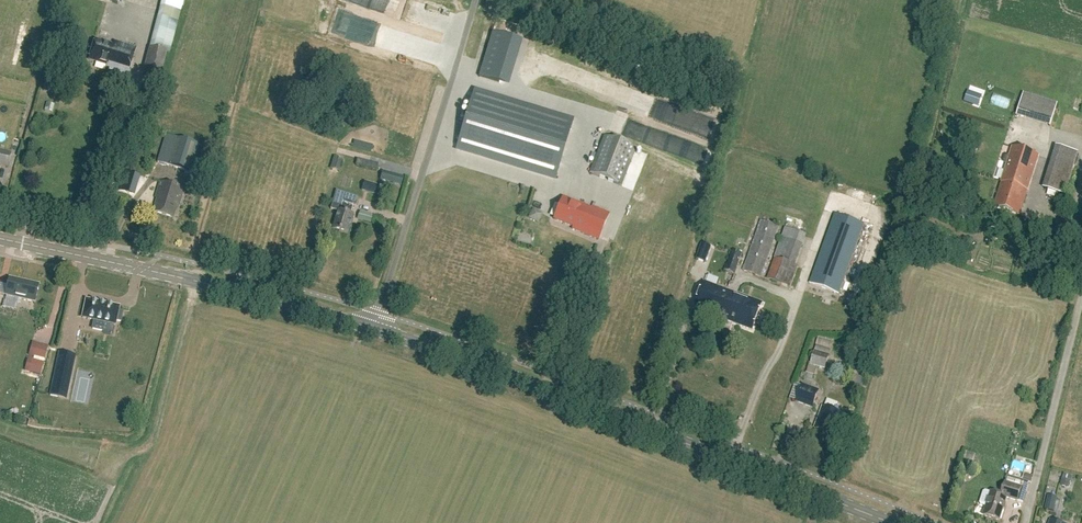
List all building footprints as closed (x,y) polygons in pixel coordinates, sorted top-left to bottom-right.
[(183,0),(160,0),(149,46),(171,51),(183,0)] [(523,41),(493,32),(479,77),(509,86),(523,41)] [(114,46),(96,40),(89,59),(108,65),(107,68),(129,75),(137,48),(116,42),(114,46)] [(159,74),(166,51),(152,46),(144,69),(159,74)] [(555,178),(573,121),(475,91),(474,95),(470,106),(457,148),(555,178)] [(968,91),(964,101),(974,105),(977,94),(968,91)] [(1007,108),(1010,98),(993,92),(989,103),(1007,108)] [(1050,127),(1057,104),(1023,93),(1016,116),(1050,127)] [(621,186),(636,149),(604,136),(590,173),(621,186)] [(190,172),(199,145),(173,137),(169,152),(161,150),(157,162),(190,172)] [(1065,195),(1078,153),(1055,146),(1042,188),(1065,195)] [(1002,175),(1029,184),(1032,185),(1041,156),(1011,147),(1002,175)] [(11,154),(0,151),(0,165),(9,167),(11,154)] [(332,170),(340,172),(343,159),(335,157),(332,170)] [(356,158),(355,164),(376,169),(377,163),(356,158)] [(383,171),(380,180),(389,182),(391,174),(383,171)] [(127,192),(136,196),(144,176),(134,172),(127,192)] [(1020,215),(1029,184),(1002,175),(1000,182),(1002,182),(994,208),(1020,215)] [(179,206),(184,188),(160,181),(155,197),(159,199),(155,212),(173,218),(177,205),(179,206)] [(374,194),(377,184),(364,181),(361,191),(374,194)] [(355,206),(357,197),(336,191),(331,209),(338,211),(333,230),(348,234),(353,215),(351,214),(353,206),(355,206)] [(582,205),(579,204),(563,197),(554,219),(570,226),(570,228),(599,240),(609,213),(585,203),(582,205)] [(359,211),(357,219),(371,221),(372,213),(359,211)] [(777,212),(775,218),(800,227),(802,221),(777,212)] [(840,294),(865,225),(837,215),(811,283),(840,294)] [(761,277),(779,227),(761,221),(743,270),(761,277)] [(703,245),(697,259),(705,262),(711,248),(703,245)] [(734,274),(742,254),(731,250),(724,270),(734,274)] [(797,267),(775,258),(767,279),(790,288),(797,267)] [(802,290),(806,275),(801,274),(797,289),(802,290)] [(39,285),(9,278),(5,295),(35,302),(39,285)] [(715,314),(714,316),(729,322),(739,296),(738,295),(705,283),(696,306),(715,314)] [(763,303),(739,294),(738,295),(739,296),(729,322),(752,330),(763,303)] [(119,308),(119,307),(118,307),(87,300),(86,300),(86,301),(83,316),(83,318),(84,318),(94,320),(92,329),(102,331),(104,322),(114,324),(114,325),(115,325),(116,324),(115,324),(116,320),(121,322),(123,312),(118,311),(119,308)] [(825,369),(829,354),(833,342),(818,338),(814,350),(810,364),(825,369)] [(48,346),(32,341),(28,356),(44,361),(48,346)] [(59,353),(50,395),(66,398),(75,357),(59,353)] [(40,376),(44,361),(28,356),(24,371),(40,376)] [(853,376),(850,384),(862,387),(864,379),(853,376)] [(812,408),(819,390),(802,384),(795,402),(812,408)] [(835,411),(838,403),(828,399),(825,407),(823,407),(820,416),(822,417),(817,429),(832,434),(836,422),(838,423),(842,414),(835,411)] [(976,454),(965,451),(962,462),(973,465),(976,454)] [(1024,480),(1031,482),(1033,476),(1026,474),(1024,480)] [(991,492),(985,490),(983,492),(979,502),(981,505),(986,507),(984,516),(999,521),(1007,498),(1023,503),(1029,482),(1008,475),(1001,495),(991,492)] [(1060,486),(1069,488),(1071,481),(1062,478),(1060,486)] [(1048,496),(1045,509),(1054,511),(1057,498),(1048,496)]
